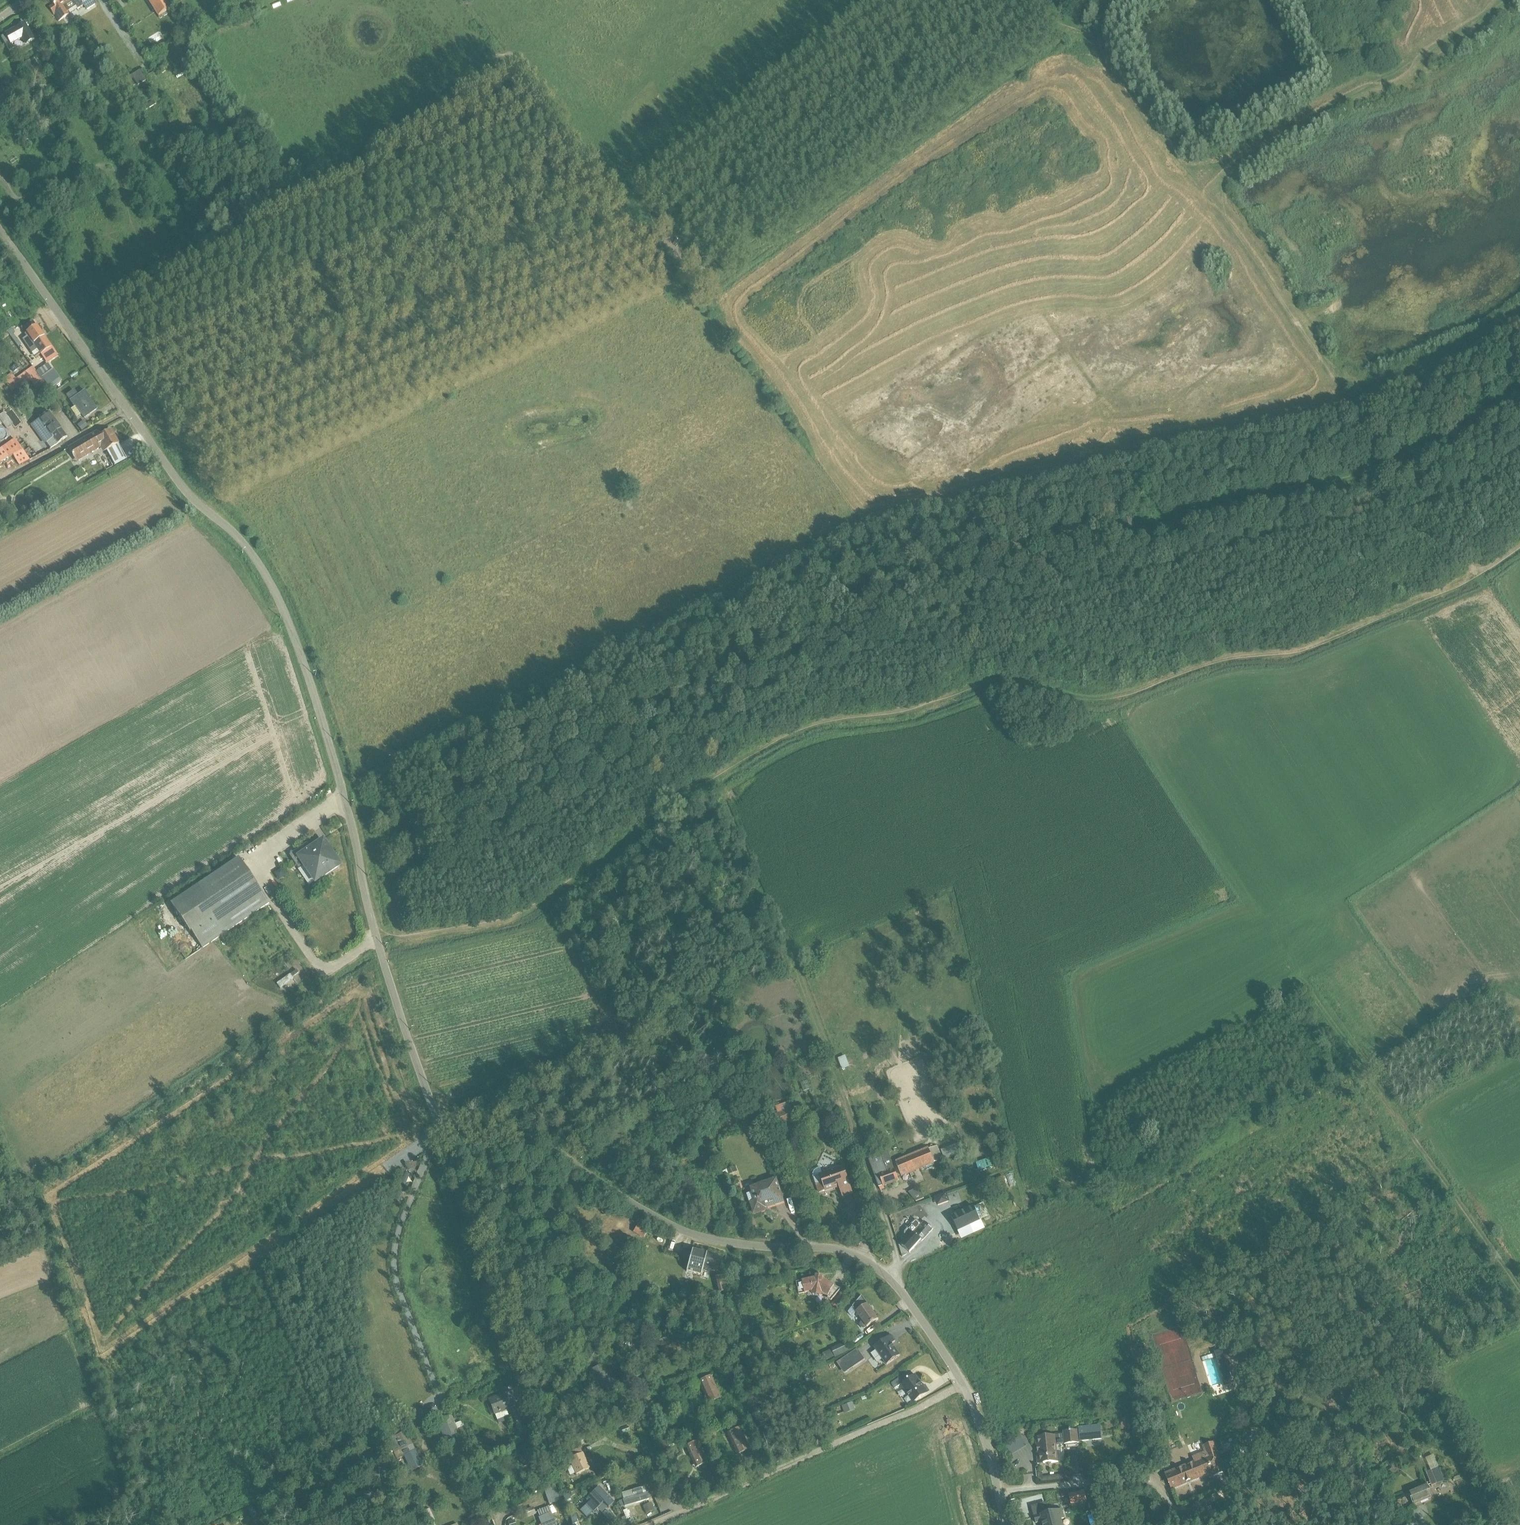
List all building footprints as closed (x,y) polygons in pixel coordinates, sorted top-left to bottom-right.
[(49,8),(54,15),(55,15),(59,21),(70,14),(78,9),(83,6),(86,10),(95,4),(93,0),(52,0),(51,1),(54,5),(49,8)] [(171,9),(165,0),(147,0),(158,17),(171,9)] [(277,9),(284,6),(282,0),(281,0),(274,3),(277,9)] [(22,39),(25,45),(33,41),(24,25),(1,38),(9,52),(13,49),(11,45),(22,39)] [(132,75),(138,86),(147,80),(140,70),(132,75)] [(130,76),(126,78),(131,88),(135,86),(130,76)] [(143,89),(135,94),(142,105),(150,100),(143,89)] [(154,101),(143,107),(145,111),(156,105),(154,101)] [(26,333),(37,326),(33,320),(22,328),(26,334),(27,334),(26,333)] [(27,334),(26,334),(25,335),(26,337),(23,339),(35,358),(42,354),(47,362),(57,355),(44,337),(37,326),(26,333),(27,334)] [(20,362),(26,367),(30,362),(23,357),(20,362)] [(11,374),(3,380),(13,394),(30,381),(34,386),(40,382),(42,385),(44,383),(32,367),(16,379),(13,375),(20,370),(16,364),(8,370),(11,374)] [(53,371),(42,379),(50,390),(61,382),(53,371)] [(66,397),(70,401),(74,408),(71,410),(77,418),(81,415),(84,419),(96,410),(89,399),(90,398),(85,392),(78,397),(74,391),(66,397)] [(0,415),(0,419),(9,433),(13,431),(10,426),(13,424),(4,412),(0,415)] [(52,438),(57,445),(68,437),(49,412),(30,426),(44,444),(52,438)] [(81,431),(88,426),(84,421),(77,426),(81,431)] [(126,459),(110,431),(101,436),(98,431),(85,439),(68,448),(77,463),(100,449),(103,453),(106,451),(114,466),(126,459)] [(10,456),(13,456),(20,466),(29,460),(30,460),(15,439),(14,439),(0,449),(0,463),(10,456)] [(1123,520),(1125,530),(1133,528),(1131,518),(1123,520)] [(1408,526),(1419,531),(1421,527),(1410,522),(1408,526)] [(1423,542),(1433,548),(1436,544),(1425,538),(1423,542)] [(289,856),(298,869),(302,866),(313,884),(340,866),(323,841),(311,849),(307,844),(289,856)] [(171,904),(202,949),(269,904),(238,858),(171,904)] [(278,886),(287,876),(277,867),(268,877),(278,886)] [(740,933),(743,939),(753,934),(750,928),(740,933)] [(282,988),(296,978),(292,972),(278,982),(282,988)] [(782,1047),(776,1049),(780,1059),(786,1056),(782,1047)] [(845,1056),(838,1059),(842,1070),(850,1067),(845,1056)] [(808,1082),(801,1084),(804,1092),(810,1090),(808,1082)] [(795,1122),(796,1121),(791,1108),(778,1113),(778,1114),(771,1116),(776,1130),(783,1127),(785,1131),(797,1126),(795,1122)] [(757,1134),(760,1126),(754,1123),(750,1130),(757,1134)] [(905,1136),(899,1137),(901,1149),(907,1148),(905,1136)] [(773,1171),(780,1169),(771,1141),(766,1143),(771,1158),(769,1158),(773,1171)] [(959,1144),(941,1152),(945,1160),(963,1153),(959,1144)] [(934,1163),(943,1160),(937,1146),(896,1163),(902,1178),(935,1165),(934,1163)] [(883,1186),(884,1187),(898,1181),(888,1152),(869,1158),(880,1188),(883,1186)] [(979,1172),(993,1167),(990,1159),(976,1164),(979,1172)] [(822,1174),(820,1168),(818,1169),(815,1171),(813,1175),(813,1178),(819,1194),(825,1191),(826,1193),(835,1189),(836,1190),(839,1189),(842,1197),(853,1194),(844,1166),(822,1174)] [(726,1175),(728,1174),(728,1175),(737,1172),(735,1167),(724,1171),(726,1175)] [(568,1182),(572,1176),(562,1169),(558,1175),(568,1182)] [(947,1185),(956,1181),(953,1173),(944,1177),(947,1185)] [(405,1174),(400,1185),(405,1187),(410,1175),(405,1174)] [(1002,1177),(995,1180),(999,1189),(1006,1186),(1002,1177)] [(776,1179),(748,1188),(750,1194),(747,1194),(754,1214),(767,1210),(766,1207),(775,1204),(775,1206),(784,1203),(776,1179)] [(917,1190),(909,1193),(916,1202),(924,1199),(917,1190)] [(867,1205),(863,1193),(854,1196),(858,1208),(867,1205)] [(946,1194),(934,1198),(937,1207),(949,1203),(946,1194)] [(961,1239),(984,1228),(980,1221),(990,1217),(984,1203),(974,1208),(973,1207),(951,1217),(961,1239)] [(922,1225),(916,1220),(905,1233),(905,1234),(906,1236),(909,1239),(902,1247),(910,1253),(921,1241),(923,1242),(934,1230),(925,1222),(922,1225)] [(638,1225),(633,1232),(644,1238),(648,1231),(638,1225)] [(692,1251),(685,1272),(701,1276),(703,1268),(719,1272),(722,1259),(692,1251)] [(725,1275),(715,1278),(719,1294),(730,1291),(725,1275)] [(665,1277),(660,1283),(667,1288),(672,1282),(665,1277)] [(829,1298),(828,1300),(832,1302),(841,1290),(823,1280),(822,1280),(817,1280),(817,1279),(797,1283),(799,1296),(805,1294),(812,1293),(812,1296),(822,1298),(823,1294),(829,1298)] [(840,1296),(831,1306),(836,1310),(845,1300),(840,1296)] [(848,1313),(851,1317),(856,1314),(862,1322),(860,1324),(860,1327),(862,1329),(864,1329),(867,1328),(879,1320),(862,1297),(848,1313)] [(760,1331),(750,1335),(752,1341),(762,1337),(760,1331)] [(877,1364),(882,1360),(886,1366),(900,1357),(892,1345),(895,1343),(895,1342),(896,1341),(893,1337),(892,1337),(891,1336),(874,1348),(876,1351),(871,1355),(877,1364)] [(827,1363),(850,1352),(846,1343),(831,1349),(832,1350),(819,1356),(822,1363),(826,1361),(827,1363)] [(809,1353),(816,1350),(812,1344),(806,1347),(809,1353)] [(858,1350),(837,1364),(844,1375),(865,1361),(858,1350)] [(1226,1386),(1216,1352),(1202,1357),(1212,1391),(1226,1386)] [(734,1355),(737,1363),(742,1361),(740,1353),(734,1355)] [(810,1370),(814,1369),(811,1362),(807,1363),(808,1364),(804,1366),(805,1371),(810,1369),(810,1370)] [(603,1367),(591,1372),(599,1393),(612,1388),(603,1367)] [(895,1390),(901,1385),(911,1379),(907,1374),(891,1384),(895,1390)] [(721,1398),(711,1376),(698,1382),(708,1404),(721,1398)] [(926,1386),(923,1388),(915,1376),(911,1379),(901,1385),(914,1404),(930,1393),(926,1386)] [(763,1393),(773,1389),(770,1383),(760,1387),(763,1393)] [(488,1400),(494,1416),(495,1415),(497,1421),(508,1416),(506,1411),(511,1409),(510,1408),(517,1405),(512,1391),(504,1394),(504,1393),(488,1400)] [(809,1407),(817,1402),(812,1393),(804,1398),(809,1407)] [(767,1400),(765,1395),(759,1398),(758,1398),(755,1399),(758,1403),(760,1402),(761,1403),(767,1400)] [(754,1405),(757,1403),(755,1400),(747,1404),(749,1408),(750,1407),(752,1412),(756,1410),(754,1405)] [(842,1406),(838,1407),(840,1412),(843,1411),(845,1415),(856,1411),(853,1403),(842,1407),(842,1406)] [(439,1427),(432,1430),(439,1447),(446,1444),(460,1438),(450,1415),(436,1421),(439,1427)] [(738,1420),(741,1427),(748,1424),(745,1417),(738,1420)] [(1145,1440),(1140,1418),(1131,1420),(1136,1442),(1145,1440)] [(1128,1419),(1121,1420),(1122,1431),(1130,1430),(1128,1419)] [(414,1434),(409,1437),(404,1427),(399,1430),(401,1434),(394,1437),(399,1447),(393,1450),(397,1460),(416,1451),(411,1441),(416,1438),(414,1434)] [(1078,1431),(1063,1432),(1063,1436),(1036,1438),(1037,1447),(1039,1447),(1040,1454),(1037,1454),(1038,1465),(1046,1465),(1050,1467),(1052,1464),(1059,1463),(1057,1446),(1080,1444),(1102,1442),(1101,1427),(1078,1430),(1078,1431)] [(750,1450),(739,1428),(727,1434),(737,1456),(750,1450)] [(1127,1431),(1117,1432),(1117,1440),(1127,1440),(1127,1431)] [(574,1436),(578,1444),(585,1440),(582,1433),(574,1436)] [(667,1448),(673,1445),(669,1436),(660,1441),(664,1449),(667,1448)] [(698,1441),(696,1441),(694,1436),(687,1439),(690,1445),(685,1447),(693,1463),(705,1457),(698,1441)] [(1027,1448),(1021,1437),(1005,1446),(1012,1457),(1027,1448)] [(1202,1447),(1205,1456),(1191,1462),(1192,1465),(1189,1467),(1188,1464),(1181,1468),(1182,1470),(1178,1471),(1177,1469),(1165,1475),(1172,1492),(1211,1475),(1212,1476),(1213,1475),(1213,1477),(1232,1471),(1229,1462),(1222,1464),(1215,1443),(1202,1447)] [(674,1447),(673,1445),(667,1448),(668,1451),(663,1454),(666,1460),(680,1453),(676,1446),(674,1447)] [(575,1474),(575,1475),(590,1469),(583,1453),(582,1453),(580,1448),(573,1452),(573,1451),(567,1454),(569,1459),(568,1460),(571,1466),(567,1469),(570,1476),(575,1474)] [(389,1455),(400,1480),(403,1479),(392,1453),(389,1455)] [(347,1475),(361,1466),(356,1457),(342,1465),(347,1475)] [(708,1463),(705,1457),(693,1463),(695,1469),(708,1463)] [(1436,1457),(1429,1460),(1431,1465),(1430,1465),(1432,1470),(1440,1466),(1438,1462),(1439,1462),(1436,1457)] [(1436,1482),(1437,1485),(1444,1481),(1438,1468),(1431,1471),(1436,1482)] [(1436,1482),(1431,1471),(1425,1473),(1431,1487),(1437,1485),(1436,1482)] [(317,1473),(306,1480),(315,1495),(326,1488),(317,1473)] [(1042,1474),(1038,1474),(1038,1480),(1043,1483),(1067,1480),(1066,1475),(1043,1478),(1042,1474)] [(493,1487),(505,1482),(502,1475),(490,1480),(493,1487)] [(550,1485),(549,1482),(542,1484),(544,1488),(543,1488),(549,1505),(560,1501),(554,1484),(550,1485)] [(1413,1506),(1431,1499),(1425,1485),(1407,1492),(1413,1506)] [(590,1502),(585,1506),(592,1514),(603,1503),(608,1509),(614,1503),(598,1487),(587,1498),(590,1502)] [(623,1501),(618,1502),(620,1508),(649,1500),(647,1494),(642,1495),(640,1488),(621,1494),(623,1501)] [(1069,1493),(1072,1504),(1087,1500),(1084,1489),(1069,1493)] [(572,1500),(565,1502),(572,1524),(572,1523),(579,1522),(572,1500)] [(654,1511),(650,1503),(643,1506),(646,1514),(654,1511)] [(258,1508),(265,1520),(272,1516),(265,1504),(258,1508)] [(1034,1518),(1049,1514),(1046,1504),(1032,1508),(1034,1518)] [(537,1511),(539,1517),(538,1518),(541,1524),(556,1524),(555,1522),(556,1521),(554,1518),(553,1518),(551,1514),(555,1512),(552,1506),(548,1508),(548,1507),(537,1511)] [(254,1510),(248,1513),(251,1519),(257,1516),(254,1510)] [(1034,1518),(1036,1524),(1042,1523),(1043,1524),(1066,1524),(1062,1510),(1049,1514),(1034,1518)] [(626,1520),(628,1524),(631,1524),(638,1522),(636,1517),(626,1520)]
